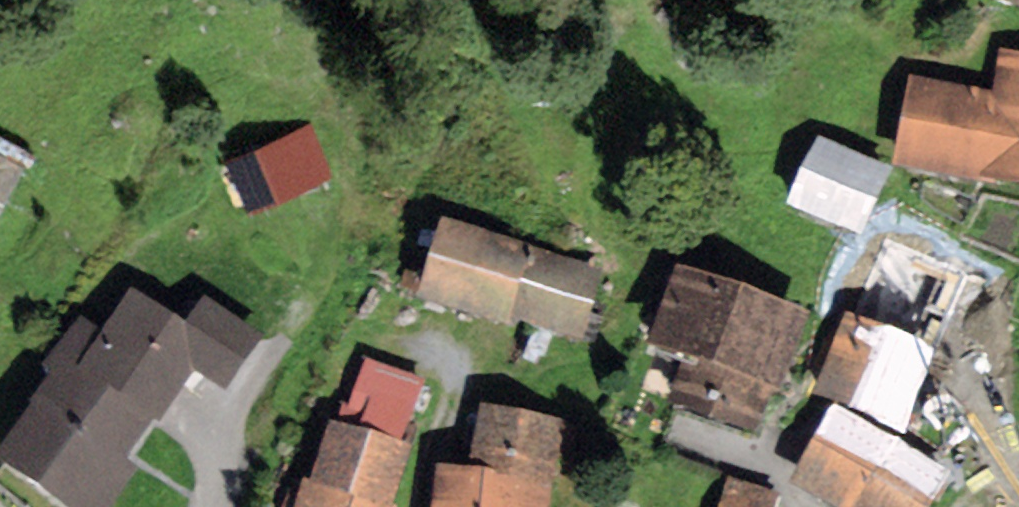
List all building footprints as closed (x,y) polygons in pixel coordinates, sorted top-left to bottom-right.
[(912,88),(896,181),(1018,201),(1018,62),(1000,58),(992,102),(912,88)] [(308,123),(228,160),(253,215),(334,179),(308,123)] [(786,220),(860,253),(894,179),(819,146),(786,220)] [(5,205),(26,167),(0,153),(0,203),(5,205)] [(605,265),(439,214),(414,296),(506,324),(508,316),(583,339),(582,343),(594,346),(608,302),(595,298),(605,265)] [(970,273),(881,238),(843,333),(932,368),(970,273)] [(809,311),(677,262),(648,340),(685,354),(667,402),(758,435),(776,386),(781,387),(809,311)] [(160,437),(195,383),(228,404),(267,345),(204,304),(183,335),(128,300),(104,338),(73,384),(150,435),(160,437)] [(57,388),(0,472),(0,482),(37,506),(101,506),(150,435),(73,384),(104,338),(80,322),(41,378),(57,388)] [(932,368),(843,333),(813,409),(902,444),(932,368)] [(336,421),(328,418),(308,478),(394,506),(415,442),(403,438),(422,381),(364,362),(349,407),(342,404),(336,421)] [(566,419),(480,401),(470,454),(446,453),(446,465),(553,477),(556,477),(566,419)] [(830,419),(789,496),(810,506),(861,506),(891,451),(830,419)] [(891,451),(861,506),(933,506),(948,480),(891,451)] [(438,464),(433,506),(550,506),(553,477),(446,465),(438,464)] [(300,475),(290,506),(396,506),(397,504),(394,506),(308,478),(300,475)] [(727,476),(718,506),(774,506),(779,492),(727,476)]
